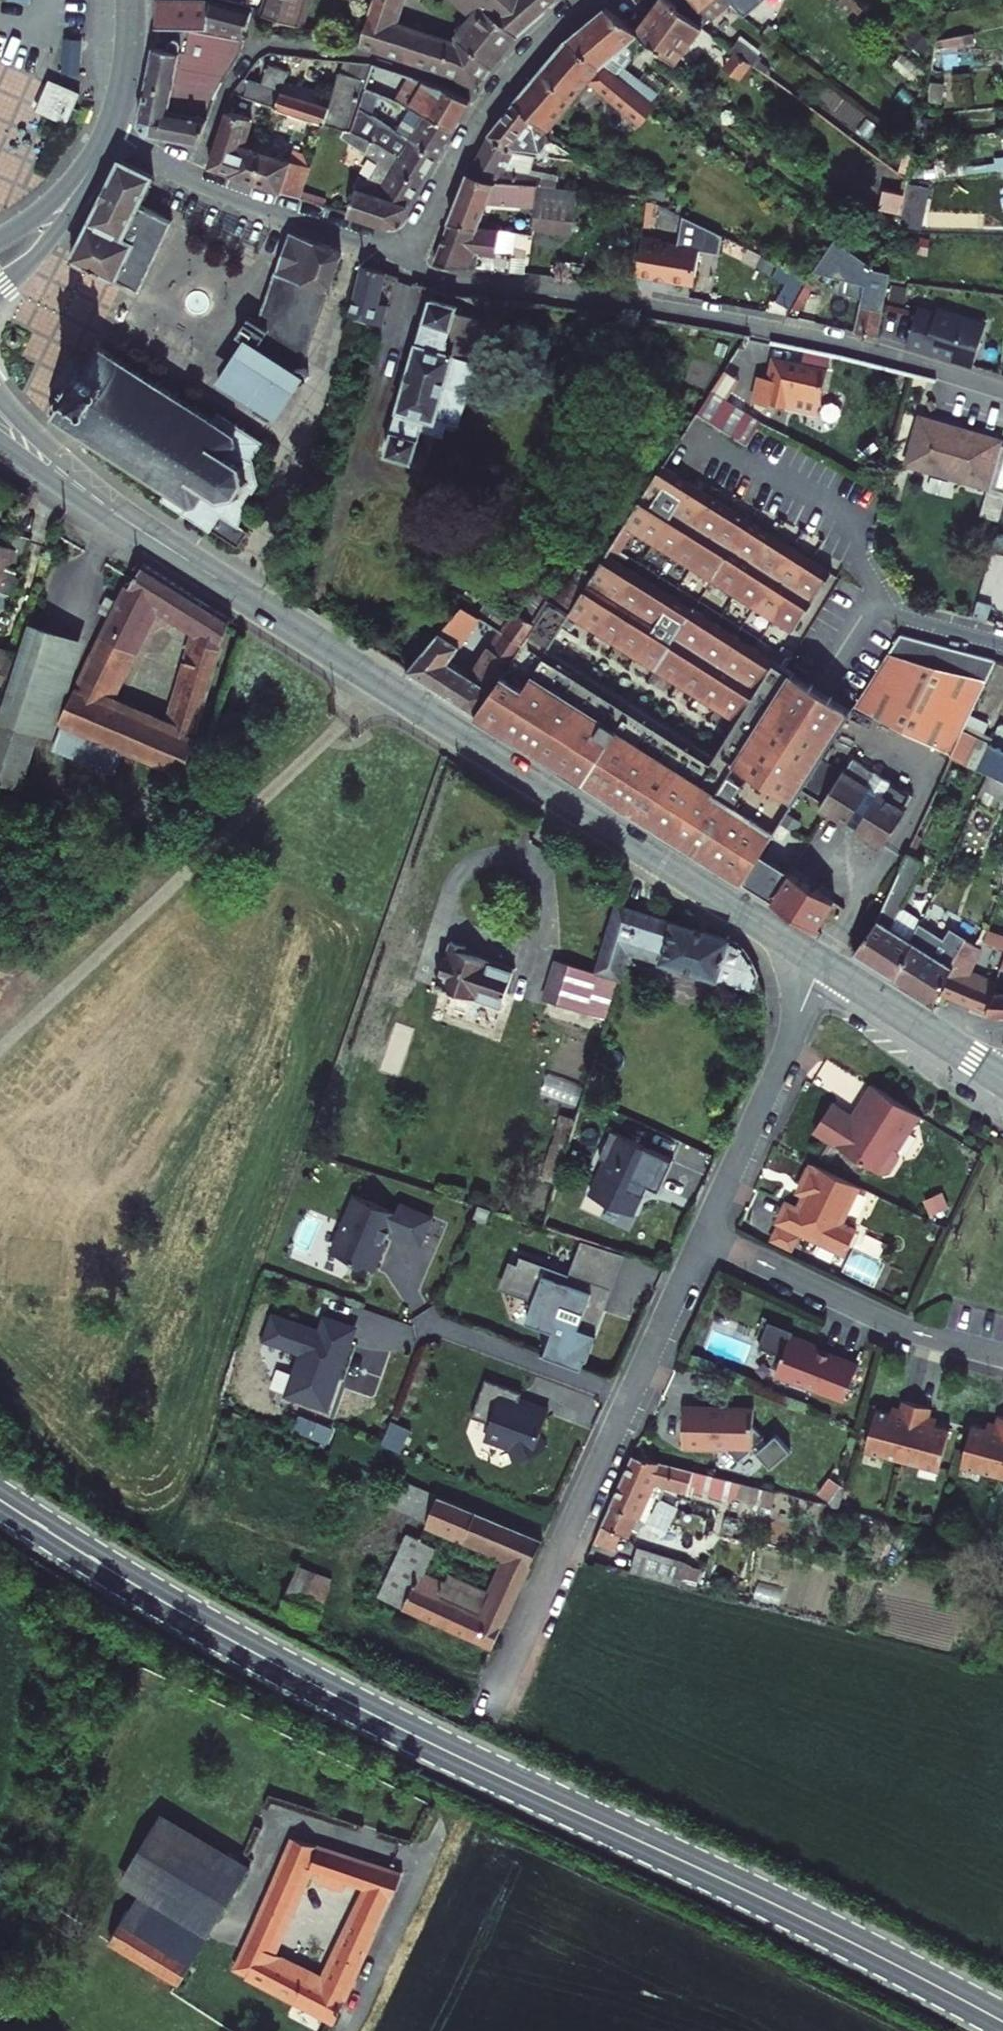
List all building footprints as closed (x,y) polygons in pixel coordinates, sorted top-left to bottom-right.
[(259,20),(278,25),(296,30),(308,0),(266,0),(259,20)] [(356,52),(452,79),(473,93),(492,66),(510,40),(557,1),(556,0),(504,0),(486,16),(466,0),(465,0),(454,16),(443,30),(449,46),(394,30),(406,0),(374,0),(356,52)] [(454,16),(465,0),(435,0),(454,16)] [(486,16),(504,0),(466,0),(486,16)] [(666,8),(671,12),(673,10),(692,25),(721,2),(720,0),(676,0),(666,8)] [(644,19),(632,37),(635,40),(644,46),(671,68),(698,31),(692,25),(673,10),(671,12),(666,8),(657,1),(644,19)] [(215,83),(237,62),(240,40),(244,19),(204,10),(199,9),(150,8),(149,34),(154,34),(159,44),(161,43),(162,45),(160,54),(148,52),(136,131),(136,134),(138,137),(140,139),(144,141),(199,148),(209,102),(215,83)] [(582,29),(564,45),(598,71),(609,60),(635,40),(632,37),(601,13),(582,29)] [(609,60),(598,71),(608,78),(619,69),(644,46),(635,40),(609,60)] [(545,67),(527,89),(559,117),(588,83),(608,99),(618,86),(608,78),(598,71),(564,45),(545,67)] [(748,70),(731,56),(719,72),(736,86),(748,70)] [(238,82),(225,95),(274,112),(344,136),(366,70),(338,68),(326,110),(288,98),(293,79),(279,75),(265,71),(260,89),(238,82)] [(619,69),(608,78),(618,86),(650,109),(658,98),(619,69)] [(381,73),(371,70),(363,93),(372,98),(381,73)] [(423,86),(406,81),(391,107),(424,123),(450,136),(458,121),(466,107),(445,93),(437,90),(423,86)] [(77,97),(47,83),(37,106),(33,114),(64,128),(77,97)] [(618,86),(608,99),(640,123),(650,109),(618,86)] [(527,89),(512,106),(532,123),(544,133),(559,117),(527,89)] [(363,93),(357,112),(376,127),(383,103),(372,98),(363,93)] [(500,121),(487,136),(505,152),(517,138),(523,144),(534,132),(528,126),(532,123),(512,106),(500,121)] [(376,127),(357,112),(354,123),(349,138),(370,145),(402,162),(392,182),(420,190),(433,165),(408,152),(409,151),(376,127)] [(232,181),(243,144),(248,122),(221,116),(215,145),(209,174),(232,181)] [(424,123),(410,150),(435,163),(442,149),(450,136),(424,123)] [(477,157),(467,178),(495,185),(534,188),(548,190),(550,182),(500,171),(507,153),(505,152),(487,136),(477,157)] [(232,181),(281,197),(291,166),(253,154),(255,148),(243,144),(232,181)] [(409,151),(408,152),(433,165),(435,163),(410,150),(409,151)] [(281,197),(298,203),(308,171),(291,166),(281,197)] [(118,248),(137,210),(151,183),(119,167),(86,232),(118,248)] [(458,203),(448,227),(480,232),(488,204),(506,207),(507,202),(533,205),(534,188),(495,185),(467,178),(458,203)] [(356,191),(348,219),(388,233),(398,229),(420,190),(392,182),(384,198),(356,191)] [(904,186),(903,229),(925,230),(926,187),(904,186)] [(548,190),(534,188),(533,205),(530,232),(573,236),(577,193),(548,190)] [(137,210),(118,248),(86,232),(68,268),(112,290),(113,286),(132,296),(167,226),(137,210)] [(434,267),(512,277),(513,259),(498,257),(501,235),(480,232),(448,227),(441,247),(434,267)] [(324,305),(323,292),(331,288),(340,260),(337,252),(289,236),(277,276),(275,276),(253,325),(244,320),(233,339),(244,346),(216,391),(269,424),(294,385),(296,386),(298,386),(301,386),(302,385),(304,384),(306,382),(307,380),(307,378),(307,376),(306,373),(305,371),(303,370),(324,305)] [(637,240),(634,280),(690,284),(693,248),(654,244),(654,241),(637,240)] [(869,261),(854,249),(850,274),(866,277),(856,333),(867,336),(878,339),(888,280),(889,275),(875,272),(876,266),(869,261)] [(361,267),(348,317),(380,326),(385,305),(376,303),(383,275),(361,267)] [(775,313),(789,320),(808,286),(783,272),(778,281),(789,287),(775,313)] [(430,299),(389,455),(416,463),(425,431),(446,438),(450,423),(462,426),(478,362),(471,360),(473,355),(457,351),(462,330),(451,327),(457,305),(430,299)] [(936,310),(918,305),(907,343),(938,352),(976,363),(988,319),(937,305),(936,310)] [(56,401),(42,423),(158,494),(151,504),(201,537),(202,535),(232,552),(239,536),(234,533),(239,512),(256,499),(243,470),(255,448),(207,417),(203,426),(87,352),(74,372),(70,371),(52,398),(56,401)] [(815,378),(762,364),(760,373),(757,383),(747,380),(741,406),(758,410),(758,407),(804,419),(815,378)] [(735,403),(707,388),(699,401),(727,416),(735,403)] [(742,449),(756,427),(743,420),(740,424),(727,416),(699,401),(689,418),(742,449)] [(912,426),(899,472),(1002,501),(1002,457),(994,455),(995,450),(912,426)] [(821,571),(658,470),(618,528),(784,631),(821,571)] [(4,597),(20,544),(9,541),(1,538),(0,542),(0,595),(4,597)] [(772,664),(601,558),(566,617),(737,722),(772,664)] [(138,572),(127,592),(121,589),(91,651),(55,721),(128,748),(181,768),(213,654),(213,653),(220,628),(223,623),(180,597),(138,572)] [(566,617),(544,603),(531,624),(538,628),(524,649),(478,720),(493,729),(498,728),(507,713),(513,712),(533,680),(533,679),(532,675),(566,617)] [(463,610),(408,676),(443,698),(478,720),(524,649),(503,635),(490,627),(478,646),(490,654),(471,682),(449,668),(469,640),(466,639),(480,620),(463,610)] [(517,615),(503,635),(524,649),(538,628),(531,624),(517,615)] [(23,627),(12,657),(10,664),(0,692),(0,791),(22,799),(41,750),(117,777),(128,748),(55,721),(91,651),(23,627)] [(213,653),(213,654),(253,677),(262,652),(246,642),(230,633),(220,628),(213,653)] [(895,638),(851,710),(948,759),(959,735),(969,714),(992,666),(895,638)] [(10,664),(12,657),(0,652),(0,692),(10,664)] [(849,712),(772,664),(737,722),(698,784),(702,787),(669,840),(741,886),(758,858),(798,795),(816,766),(849,712)] [(554,693),(533,680),(513,712),(507,713),(498,728),(493,729),(520,746),(520,742),(549,696),(554,693)] [(698,784),(554,693),(549,696),(520,742),(520,746),(669,840),(702,787),(698,784)] [(948,759),(950,760),(986,778),(1002,787),(1002,756),(959,735),(948,759)] [(835,779),(816,766),(798,795),(817,808),(814,814),(877,853),(899,816),(898,815),(907,800),(847,763),(838,778),(836,777),(835,779)] [(986,778),(977,797),(998,808),(1002,800),(1002,801),(1002,787),(986,778)] [(863,930),(852,956),(872,969),(893,982),(912,940),(907,937),(890,926),(920,866),(901,856),(863,930)] [(741,886),(771,905),(816,933),(824,919),(832,904),(758,858),(741,886)] [(604,912),(581,977),(594,981),(615,988),(622,967),(637,923),(604,912)] [(917,918),(907,937),(912,940),(893,982),(934,1008),(938,997),(944,979),(963,987),(973,953),(956,945),(950,964),(922,946),(933,926),(917,918)] [(684,939),(637,923),(622,967),(759,1011),(757,994),(751,982),(743,970),(731,955),(684,939)] [(1002,956),(1002,942),(980,931),(976,943),(982,946),(1002,956)] [(440,940),(424,988),(487,1010),(499,973),(454,956),(457,946),(448,943),(440,940)] [(979,953),(982,946),(976,943),(974,950),(979,953)] [(565,991),(558,1010),(603,1025),(615,988),(594,981),(581,977),(571,974),(565,991)] [(967,988),(963,987),(944,979),(938,997),(954,1004),(970,1012),(977,993),(989,998),(991,990),(970,981),(967,988)] [(991,990),(989,998),(977,993),(970,1012),(985,1019),(990,1021),(1002,1022),(1002,999),(1002,995),(1002,986),(993,982),(991,990)] [(916,1122),(869,1093),(853,1118),(861,1123),(859,1127),(850,1129),(849,1125),(827,1112),(819,1125),(810,1139),(878,1182),(886,1180),(895,1166),(893,1158),(916,1122)] [(861,1123),(853,1118),(849,1125),(850,1129),(859,1127),(861,1123)] [(587,1192),(635,1209),(647,1176),(660,1180),(672,1147),(610,1126),(587,1192)] [(857,1194),(809,1172),(800,1193),(806,1196),(797,1216),(785,1210),(781,1220),(776,1230),(844,1262),(855,1238),(840,1231),(857,1194)] [(402,1206),(362,1188),(337,1245),(378,1263),(395,1225),(427,1239),(439,1212),(406,1197),(402,1206)] [(629,1255),(587,1239),(574,1274),(599,1284),(593,1297),(604,1302),(601,1310),(606,1312),(629,1255)] [(599,1284),(574,1274),(525,1255),(513,1284),(539,1295),(529,1320),(556,1331),(546,1354),(583,1369),(606,1312),(601,1310),(604,1302),(593,1297),(599,1284)] [(295,1313),(278,1307),(269,1334),(308,1348),(302,1366),(299,1365),(291,1389),(333,1404),(341,1380),(339,1380),(343,1368),(345,1369),(356,1339),(352,1338),(358,1320),(330,1310),(324,1327),(294,1317),(295,1313)] [(788,1341),(774,1378),(803,1389),(802,1391),(842,1407),(856,1370),(832,1361),(831,1363),(812,1356),(814,1351),(788,1341)] [(520,1390),(484,1375),(470,1413),(488,1420),(482,1433),(508,1444),(514,1459),(542,1447),(536,1435),(547,1409),(526,1401),(525,1402),(517,1399),(520,1390)] [(899,1468),(914,1411),(907,1409),(899,1407),(896,1422),(874,1417),(863,1459),(899,1468)] [(921,1413),(914,1411),(899,1468),(936,1478),(947,1435),(925,1430),(929,1415),(921,1413)] [(756,1415),(685,1413),(685,1433),(684,1453),(728,1455),(739,1468),(766,1447),(755,1432),(756,1415)] [(1002,1449),(1002,1424),(994,1422),(991,1436),(969,1430),(958,1472),(994,1482),(1002,1449)] [(994,1482),(1002,1484),(1002,1449),(994,1482)] [(618,1496),(602,1530),(631,1543),(657,1486),(695,1496),(686,1517),(710,1525),(718,1506),(737,1512),(744,1489),(633,1462),(618,1496)] [(407,1499),(395,1524),(445,1546),(457,1521),(407,1499)] [(382,1617),(471,1657),(496,1603),(521,1549),(457,1521),(445,1546),(493,1566),(466,1621),(419,1599),(423,1588),(399,1578),(382,1617)] [(630,1566),(697,1587),(704,1564),(637,1544),(630,1566)] [(275,1563),(253,1612),(291,1627),(313,1579),(275,1563)] [(103,1927),(91,1950),(175,1996),(241,1877),(148,1828),(108,1898),(129,1911),(117,1934),(103,1927)] [(324,2028),(360,1956),(396,1883),(391,1882),(283,1847),(223,1982),(324,2028)]
